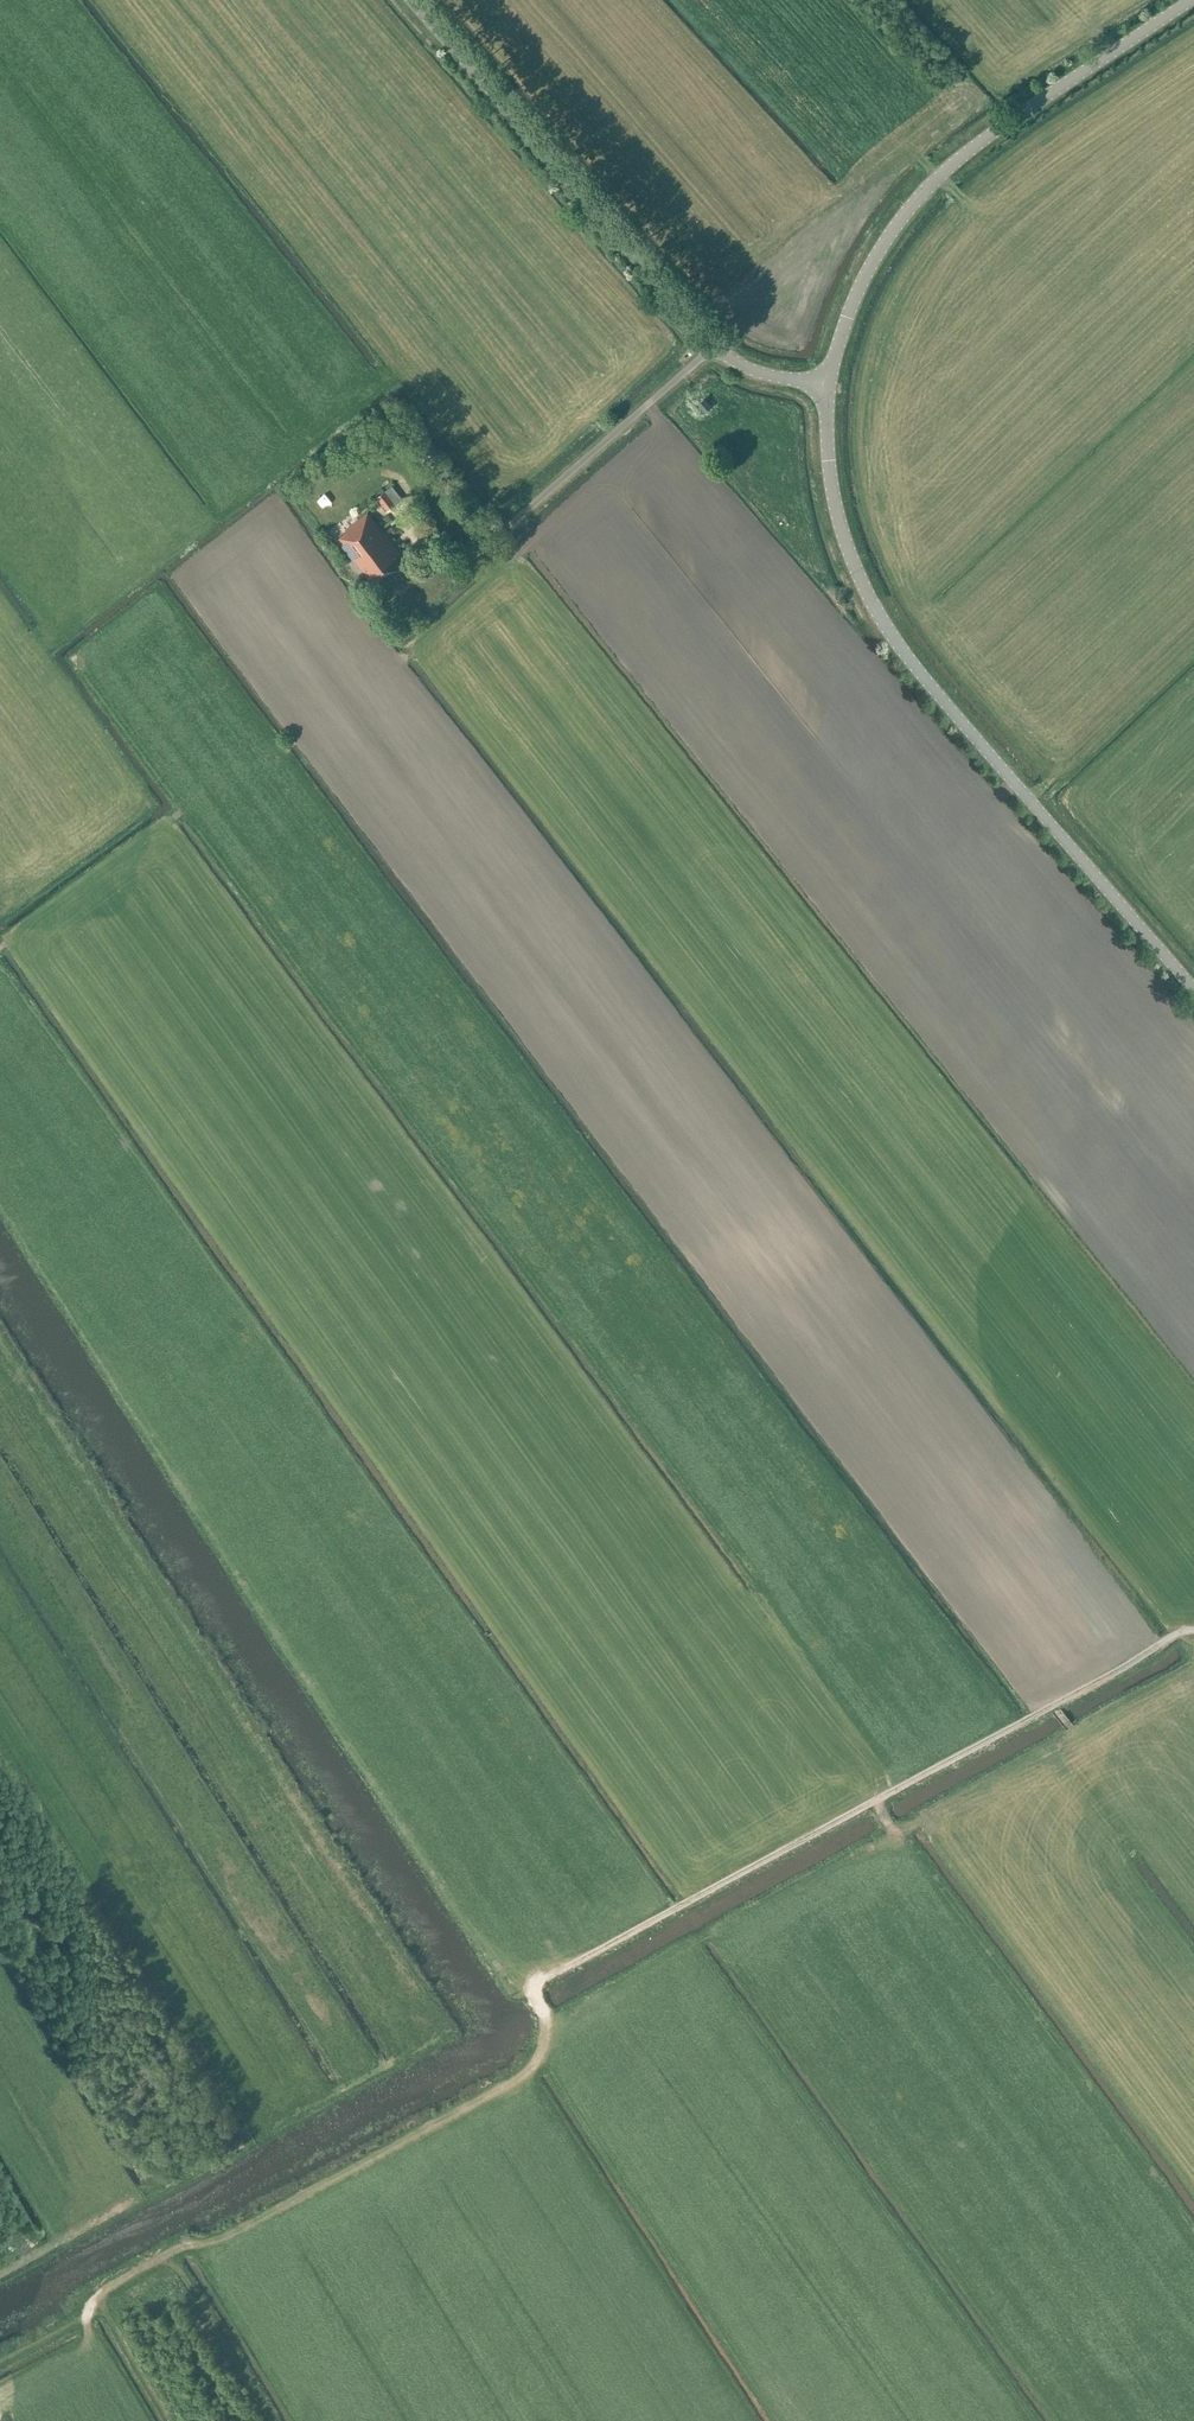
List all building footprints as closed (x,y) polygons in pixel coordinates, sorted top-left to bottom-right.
[(705,411),(711,407),(704,399),(698,404),(705,411)] [(401,501),(390,487),(377,497),(387,511),(401,501)] [(407,565),(397,550),(368,513),(345,530),(347,532),(337,539),(376,589),(407,565)]
